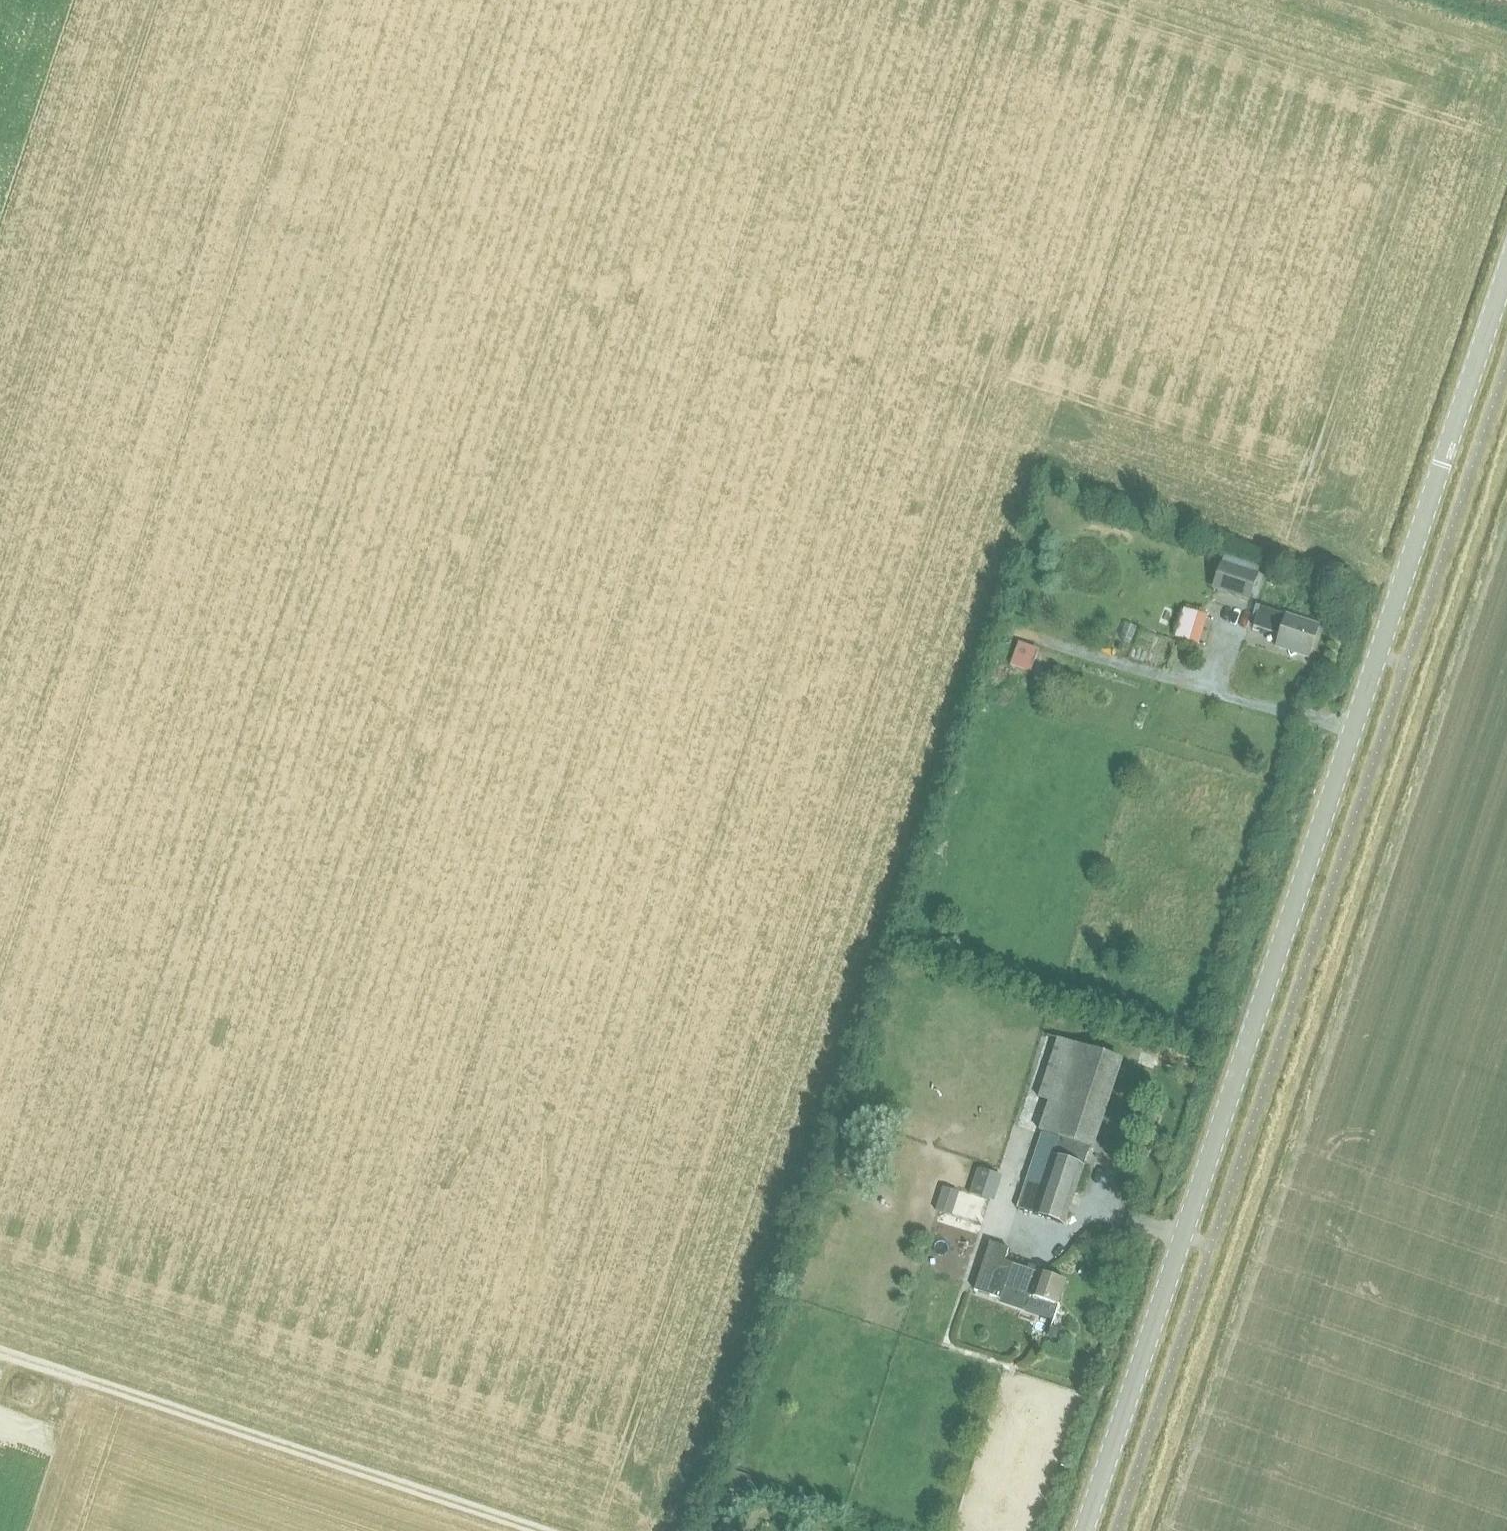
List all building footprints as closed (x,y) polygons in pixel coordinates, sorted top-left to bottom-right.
[(1249,600),(1257,576),(1221,565),(1213,589),(1249,600)] [(1308,657),(1318,627),(1286,616),(1260,607),(1254,627),(1280,636),(1277,646),(1308,657)] [(1187,608),(1178,636),(1201,643),(1209,615),(1187,608)] [(1125,623),(1120,637),(1131,641),(1136,627),(1125,623)] [(1295,686),(1293,694),(1302,698),(1305,689),(1295,686)] [(1023,1196),(1020,1207),(1066,1221),(1118,1063),(1058,1042),(1039,1099),(1049,1102),(1040,1129),(1039,1132),(1043,1133),(1023,1196)] [(990,1200),(998,1176),(979,1170),(971,1194),(990,1200)] [(943,1186),(935,1208),(948,1212),(956,1190),(943,1186)] [(1053,1318),(1066,1281),(1039,1271),(1039,1269),(1029,1265),(1028,1268),(1005,1260),(1010,1247),(991,1240),(974,1288),(1000,1297),(1004,1285),(1017,1289),(1016,1293),(1029,1297),(1025,1308),(1053,1318)] [(1049,1328),(1046,1337),(1054,1340),(1057,1331),(1049,1328)] [(812,1499),(804,1497),(801,1505),(810,1508),(812,1499)]
